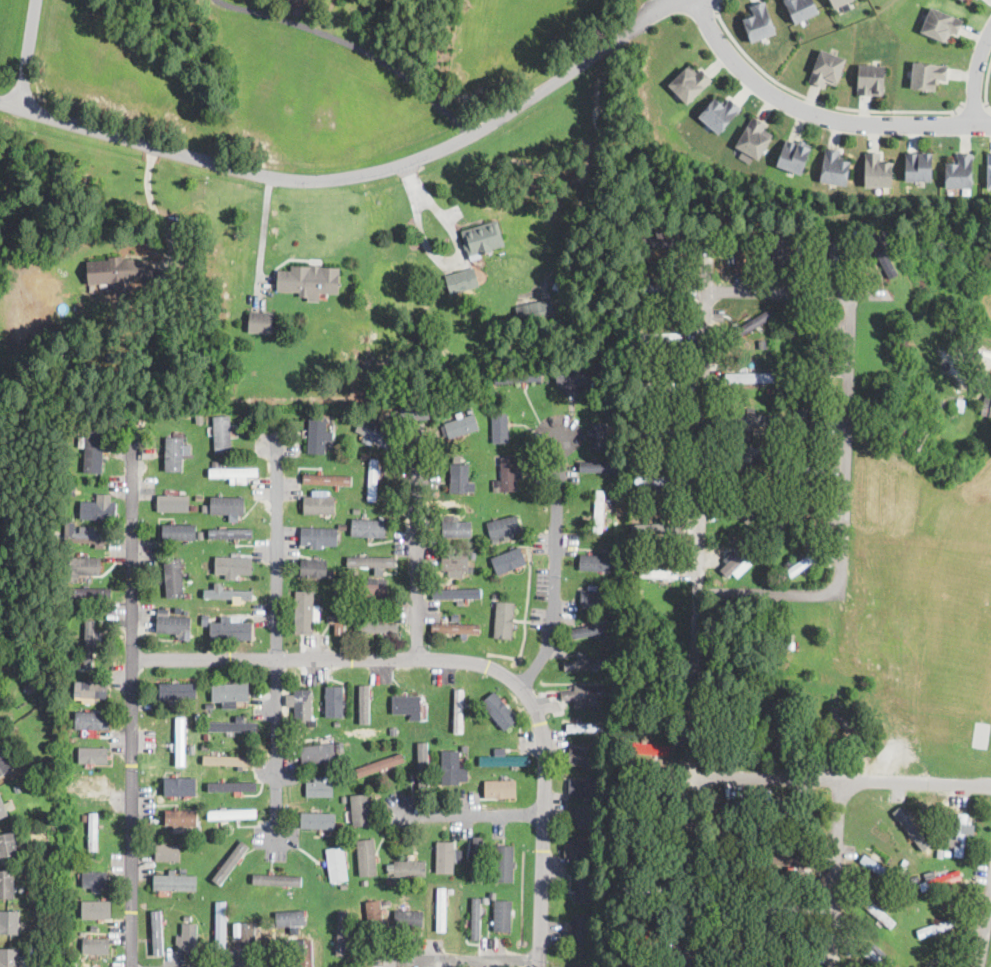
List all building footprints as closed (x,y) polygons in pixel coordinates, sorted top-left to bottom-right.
[(752,42),(743,18),(755,14),(751,5),(765,0),(777,32),(752,42)] [(796,23),(785,0),(816,0),(821,11),(796,23)] [(835,8),(831,0),(851,0),(835,8)] [(957,34),(952,32),(948,42),(921,31),(932,5),(963,18),(957,34)] [(847,58),(837,85),(826,81),(824,87),(809,81),(821,49),(847,58)] [(947,81),(937,79),(936,90),(912,87),(915,60),(949,64),(947,81)] [(697,72),(702,67),(713,79),(687,104),(669,84),(690,64),(697,72)] [(887,65),(885,96),(858,95),(859,64),(887,65)] [(743,108),(719,134),(699,115),(715,97),(719,100),(720,99),(724,103),(730,96),(743,108)] [(774,135),(758,160),(736,146),(754,117),(767,125),(765,129),(774,135)] [(797,142),(799,139),(812,144),(801,174),(777,165),(787,139),(797,142)] [(851,161),(848,185),(820,181),(826,146),(841,149),(840,155),(844,156),(843,159),(851,161)] [(881,160),(893,160),(893,186),(866,186),(866,151),(881,151),(881,160)] [(906,180),(906,152),(933,152),(934,180),(906,180)] [(946,187),(947,161),(957,161),(957,153),(973,153),(973,187),(946,187)] [(775,215),(774,226),(766,225),(767,214),(775,215)] [(492,252),(490,253),(481,256),(480,253),(469,256),(461,232),(496,220),(505,245),(491,250),(492,252)] [(744,270),(744,271),(735,271),(735,229),(744,229),(744,270)] [(792,244),(791,270),(791,272),(782,272),(782,266),(776,266),(776,259),(782,259),(782,229),(792,229),(792,244)] [(897,274),(890,278),(867,237),(876,232),(898,273),(897,274)] [(839,273),(830,273),(829,237),(839,237),(839,273)] [(773,253),(765,253),(765,241),(773,241),(773,253)] [(122,257),(122,261),(151,259),(153,280),(88,285),(87,262),(109,261),(109,258),(122,257)] [(311,269),(311,272),(312,272),(312,267),(320,267),(319,272),(320,273),(321,267),(340,268),(338,294),(310,292),(310,298),(299,298),(300,292),(281,291),(277,290),(278,273),(278,270),(292,271),(292,266),(311,267),(311,269)] [(451,295),(449,289),(445,277),(474,268),(479,286),(451,295)] [(575,289),(571,298),(552,290),(556,281),(575,289)] [(521,326),(520,326),(515,307),(547,300),(551,299),(555,318),(521,326)] [(734,342),(733,343),(728,335),(769,309),(774,316),(734,342)] [(269,319),(268,334),(249,334),(249,330),(249,312),(269,313),(269,319)] [(831,331),(822,331),(789,330),(789,321),(831,322),(831,331)] [(642,342),(640,342),(640,334),(645,334),(683,333),(683,341),(642,342)] [(767,350),(766,350),(766,342),(775,342),(775,350),(767,350)] [(831,366),(831,374),(785,372),(785,365),(785,364),(831,366)] [(591,384),(557,386),(556,368),(590,366),(591,384)] [(495,383),(542,381),(541,368),(495,370),(495,383)] [(729,384),(726,384),(726,373),(774,373),(774,383),(729,384)] [(641,390),(640,390),(640,381),(680,380),(680,389),(641,390)] [(985,395),(990,396),(990,417),(981,415),(984,400),(985,395)] [(966,399),(963,412),(955,410),(958,397),(966,399)] [(401,421),(400,407),(407,407),(428,404),(430,418),(401,421)] [(399,417),(392,418),(391,406),(398,406),(399,417)] [(450,439),(449,439),(444,424),(471,416),(474,414),(479,430),(450,439)] [(494,443),(493,444),(492,415),(508,414),(509,443),(494,443)] [(723,425),(722,425),(722,415),(735,415),(771,415),(771,425),(723,425)] [(219,454),(215,454),(213,417),(215,417),(229,416),(231,453),(219,454)] [(333,432),(333,442),(326,442),(325,455),(307,454),(309,417),(327,418),(326,431),(333,432)] [(827,418),(827,426),(778,426),(779,417),(827,417),(827,418)] [(392,431),(386,445),(356,431),(361,418),(362,418),(392,431)] [(614,430),(614,434),(607,434),(607,451),(591,451),(590,450),(590,435),(587,435),(587,430),(590,430),(590,423),(607,423),(607,427),(614,427),(614,430)] [(102,460),(102,474),(84,473),(86,424),(104,425),(102,460)] [(182,473),(173,473),(174,425),(182,425),(182,473)] [(642,438),(640,438),(640,428),(642,428),(681,428),(682,429),(682,437),(642,438)] [(502,492),(496,493),(496,487),(502,486),(500,458),(515,457),(517,491),(502,492)] [(378,473),(376,502),(368,502),(370,459),(379,460),(378,473)] [(763,461),(763,471),(722,469),(722,460),(763,461)] [(620,463),(620,472),(584,471),(584,463),(620,463)] [(825,475),(819,475),(819,481),(810,480),(811,475),(782,473),(782,463),(826,466),(825,475)] [(468,491),(468,494),(450,493),(451,465),(469,465),(468,491)] [(211,479),(210,479),(210,469),(258,468),(258,477),(211,479)] [(352,476),(352,484),(303,483),(303,477),(304,474),(352,476)] [(677,485),(635,484),(635,476),(677,476),(677,485)] [(76,485),(76,495),(68,494),(69,484),(76,485)] [(602,532),(602,533),(593,533),(593,532),(596,491),(605,491),(602,532)] [(245,496),(244,514),(211,513),(212,495),(245,496)] [(112,498),(112,503),(116,503),(115,520),(81,519),(81,501),(102,502),(102,496),(112,496),(112,498)] [(191,504),(191,506),(197,506),(197,512),(157,511),(158,503),(158,496),(191,497),(191,504)] [(304,496),(336,496),(335,514),(304,513),(304,496)] [(80,508),(79,519),(72,518),(73,508),(80,508)] [(776,519),(776,510),(827,510),(827,519),(776,519)] [(491,539),(487,523),(518,515),(522,530),(491,539)] [(385,536),(352,534),(353,518),(386,520),(385,536)] [(475,533),(475,540),(441,538),(441,522),(475,524),(475,533)] [(196,539),(163,540),(163,524),(196,523),(196,539)] [(662,534),(634,534),(634,524),(681,524),(681,534),(662,534)] [(209,538),(209,529),(253,528),(253,538),(209,538)] [(336,545),(336,547),(301,546),(301,529),(301,528),(337,530),(336,545)] [(109,539),(109,544),(67,542),(68,537),(68,533),(109,534),(109,539)] [(771,541),(770,546),(771,547),(771,556),(759,555),(759,552),(760,545),(765,545),(765,540),(771,541)] [(496,576),(493,577),(487,561),(521,547),(520,544),(526,541),(528,547),(522,550),(527,563),(496,576)] [(738,567),(730,574),(725,569),(752,545),(757,550),(738,567)] [(786,581),(784,583),(779,576),(814,552),(819,559),(786,581)] [(612,554),(612,570),(581,569),(582,553),(612,554)] [(101,573),(70,573),(70,556),(101,556),(101,573)] [(396,567),(347,566),(348,556),(396,557),(396,567)] [(468,570),(468,571),(463,571),(458,571),(456,571),(442,571),(442,556),(469,556),(468,570)] [(252,575),(252,576),(216,575),(215,574),(215,558),(252,559),(252,575)] [(168,599),(167,599),(164,560),(181,559),(184,598),(168,599)] [(327,575),(327,579),(301,578),(301,561),(302,560),(328,561),(327,575)] [(678,578),(677,578),(640,577),(640,570),(667,571),(679,571),(678,578)] [(384,580),(387,580),(387,598),(383,598),(361,598),(361,579),(384,580)] [(346,586),(345,634),(335,634),(336,585),(346,586)] [(639,585),(639,590),(640,590),(640,598),(632,598),(632,592),(632,589),(633,589),(633,585),(639,585)] [(109,589),(109,598),(66,597),(66,587),(109,589)] [(481,597),(433,598),(433,588),(481,587),(481,597)] [(253,592),(253,600),(204,599),(205,590),(253,592)] [(615,602),(615,608),(608,608),(608,610),(581,608),(581,590),(588,590),(593,590),(609,591),(608,596),(609,596),(615,597),(615,602)] [(511,614),(510,621),(507,620),(505,638),(495,638),(498,603),(499,595),(509,595),(507,614),(511,614)] [(310,623),(310,633),(293,633),(294,607),(294,596),(310,596),(310,623)] [(192,616),(191,634),(156,632),(157,615),(192,616)] [(232,623),(252,622),(252,640),(236,641),(236,645),(231,645),(231,640),(211,641),(210,623),(222,623),(222,617),(231,617),(232,623)] [(571,639),(569,629),(609,620),(611,630),(571,639)] [(93,669),(93,671),(84,670),(85,621),(95,621),(93,669)] [(479,624),(479,633),(468,633),(467,639),(460,639),(460,633),(432,633),(432,623),(479,624)] [(363,633),(356,633),(356,624),(397,624),(398,624),(398,633),(363,633)] [(609,666),(565,671),(564,661),(608,656),(609,666)] [(36,691),(29,694),(25,685),(33,682),(36,691)] [(107,696),(107,698),(81,697),(82,682),(108,684),(107,696)] [(160,700),(160,683),(196,683),(196,699),(160,700)] [(218,703),(213,703),(212,684),(239,684),(248,684),(249,702),(218,703)] [(335,717),(326,717),(326,686),(339,686),(343,686),(343,717),(335,717)] [(357,721),(356,721),(355,686),(371,686),(372,720),(357,721)] [(567,700),(561,700),(560,691),(603,688),(603,698),(567,700)] [(298,721),(295,721),(294,690),(311,690),(312,721),(298,721)] [(463,731),(463,733),(454,733),(455,690),(464,690),(463,731)] [(508,731),(482,699),(489,694),(515,725),(508,731)] [(395,714),(392,714),(392,697),(396,697),(420,697),(420,714),(395,714)] [(862,716),(853,719),(850,711),(859,708),(862,716)] [(77,729),(77,711),(109,711),(109,729),(77,729)] [(866,724),(857,728),(854,722),(863,717),(866,724)] [(181,766),(176,766),(176,718),(186,718),(186,766),(181,766)] [(569,733),(567,733),(567,724),(603,722),(603,731),(569,733)] [(218,732),(209,732),(209,723),(228,723),(257,723),(257,732),(218,732)] [(394,736),(390,736),(390,728),(398,728),(398,736),(394,736)] [(669,746),(668,755),(626,751),(627,742),(669,746)] [(426,792),(418,792),(418,743),(427,743),(427,792),(426,792)] [(302,765),(301,765),(301,747),(343,746),(344,763),(302,765)] [(108,755),(108,764),(79,763),(79,747),(108,748),(108,755)] [(19,766),(0,778),(0,748),(2,752),(6,750),(12,761),(15,759),(19,766)] [(599,755),(598,765),(570,765),(570,763),(570,753),(570,749),(599,749),(599,755)] [(77,757),(70,758),(69,750),(76,750),(77,757)] [(460,759),(460,768),(468,768),(468,781),(460,781),(460,784),(442,784),(442,752),(442,751),(460,751),(460,759)] [(360,777),(358,778),(355,770),(401,754),(404,762),(360,777)] [(252,761),(252,766),(204,765),(204,759),(204,756),(252,758),(252,761)] [(481,766),(481,757),(526,756),(529,757),(529,765),(481,766)] [(328,777),(328,782),(333,782),(333,797),(306,797),(307,782),(315,782),(315,776),(328,777)] [(198,793),(166,793),(166,777),(198,777),(198,793)] [(88,794),(81,794),(81,779),(108,779),(108,794),(88,794)] [(487,798),(485,798),(485,781),(516,781),(516,797),(487,798)] [(210,792),(208,792),(208,783),(257,782),(257,792),(210,792)] [(600,783),(600,791),(558,790),(559,782),(600,783)] [(371,824),(353,825),(351,794),(369,793),(371,824)] [(9,815),(0,819),(0,796),(7,811),(9,815)] [(219,819),(209,820),(208,811),(256,809),(256,818),(219,819)] [(166,825),(166,811),(179,810),(197,810),(197,825),(166,825)] [(97,854),(97,859),(89,858),(89,813),(98,813),(97,854)] [(335,827),(335,829),(301,828),(302,813),(335,814),(335,827)] [(594,828),(570,828),(571,813),(594,813),(594,828)] [(925,843),(920,847),(897,819),(904,813),(927,841),(925,843)] [(966,834),(965,842),(964,858),(954,857),(955,846),(950,845),(950,843),(951,839),(956,840),(959,813),(969,814),(966,834)] [(738,825),(735,827),(731,821),(738,816),(743,822),(738,825)] [(18,855),(0,859),(0,835),(14,832),(18,855)] [(483,836),(482,881),(472,880),(472,836),(483,836)] [(776,841),(770,845),(766,840),(772,836),(776,841)] [(372,849),(374,857),(380,855),(382,863),(375,864),(379,880),(364,883),(355,842),(370,839),(372,849)] [(594,839),(594,857),(564,856),(564,839),(594,839)] [(220,885),(249,846),(241,840),(212,879),(220,885)] [(514,882),(514,883),(497,883),(498,840),(516,841),(514,882)] [(166,845),(166,846),(179,846),(179,849),(179,861),(155,861),(155,846),(161,846),(161,842),(166,842),(166,845)] [(235,869),(235,877),(218,876),(219,847),(219,843),(235,843),(235,869)] [(444,870),(438,870),(438,846),(453,846),(453,870),(444,870)] [(332,882),(331,882),(326,850),(327,849),(344,847),(348,880),(332,882)] [(43,862),(42,863),(41,856),(45,856),(49,855),(49,862),(43,862)] [(900,877),(895,885),(860,862),(865,855),(900,877)] [(795,866),(794,875),(810,876),(810,857),(774,856),(773,865),(795,866)] [(426,873),(426,876),(395,877),(395,874),(388,874),(388,864),(394,864),(394,861),(426,861),(426,873)] [(14,899),(0,899),(0,871),(14,870),(14,899)] [(175,870),(176,875),(197,876),(197,891),(153,890),(154,875),(169,875),(170,870),(175,870)] [(924,891),(922,892),(919,884),(953,873),(960,871),(962,879),(924,891)] [(101,888),(101,891),(101,893),(92,893),(92,888),(83,888),(83,872),(107,872),(107,888),(101,888)] [(301,876),(301,886),(253,885),(253,875),(301,876)] [(446,915),(446,932),(437,932),(438,888),(446,888),(446,915)] [(871,901),(873,902),(875,900),(878,902),(876,905),(898,924),(892,930),(858,900),(864,894),(871,901)] [(480,939),(480,945),(469,945),(471,896),(481,897),(480,939)] [(111,899),(82,900),(83,919),(111,918),(111,899)] [(384,928),(370,930),(367,900),(381,899),(384,928)] [(512,900),(511,931),(494,930),(495,900),(512,900)] [(226,950),(226,951),(216,951),(216,902),(226,902),(226,950)] [(164,954),(154,955),(152,910),(162,910),(164,954)] [(277,926),(276,911),(304,910),(305,925),(277,926)] [(424,911),(423,927),(394,926),(395,910),(424,911)] [(20,935),(0,935),(0,911),(19,911),(20,922),(20,924),(20,935)] [(346,947),(345,956),(336,956),(339,911),(348,911),(346,947)] [(920,939),(920,938),(917,930),(957,917),(960,926),(920,939)] [(256,929),(256,938),(256,950),(241,950),(241,936),(235,936),(235,925),(236,923),(256,923),(256,929)] [(197,943),(196,948),(181,948),(182,924),(197,924),(197,943)] [(109,945),(109,955),(83,954),(83,939),(109,939),(109,945)] [(312,939),(313,966),(298,966),(298,959),(292,960),(292,947),(297,947),(297,939),(312,939)] [(863,944),(892,966),(878,966),(857,951),(863,944)] [(19,963),(19,966),(0,966),(0,949),(19,948),(19,962),(19,963)] [(633,954),(633,963),(624,962),(625,954),(633,954)]
